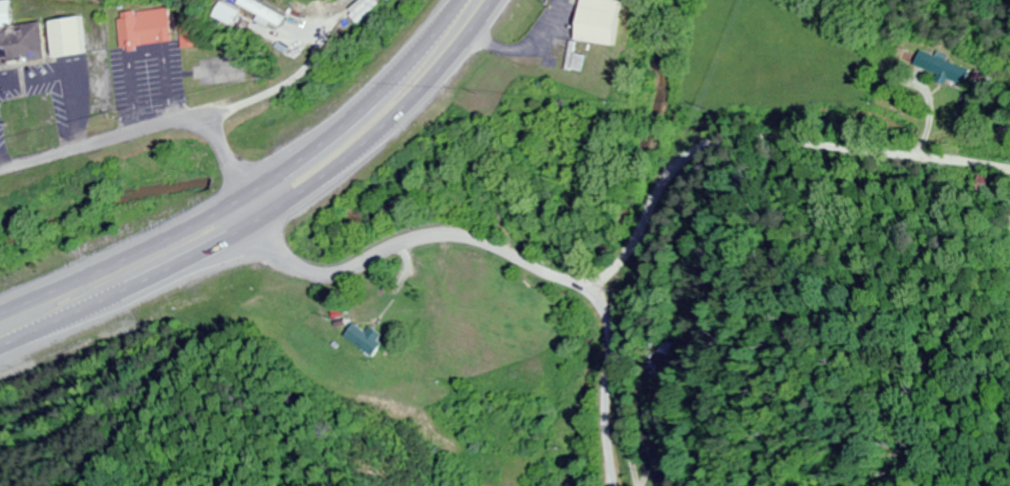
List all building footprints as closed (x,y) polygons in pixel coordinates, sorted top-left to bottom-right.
[(572,41),(610,48),(619,0),(579,0),(572,41)] [(42,62),(38,24),(8,27),(5,2),(0,2),(0,66),(42,62)] [(210,17),(227,26),(233,14),(216,5),(210,17)] [(169,44),(165,10),(115,15),(118,49),(169,44)] [(48,60),(80,56),(76,19),(44,22),(48,60)] [(936,57),(931,75),(960,84),(965,66),(936,57)] [(978,193),(1003,193),(1003,178),(978,178),(978,193)] [(368,327),(363,333),(351,324),(341,336),(368,357),(382,339),(368,327)]
